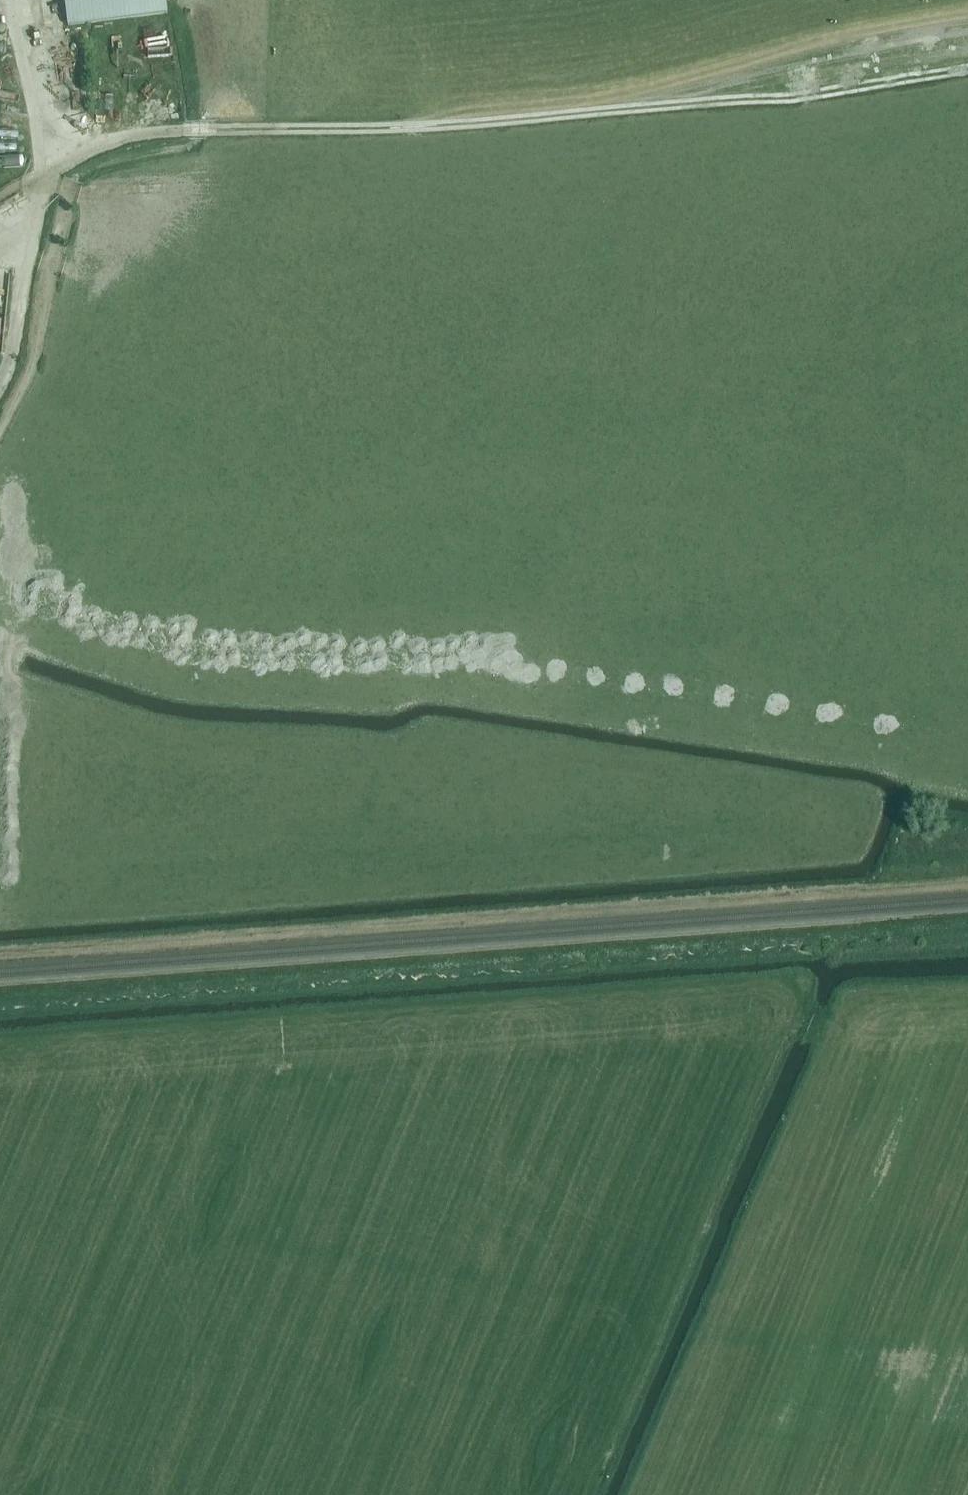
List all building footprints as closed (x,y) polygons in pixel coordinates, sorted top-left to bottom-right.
[(68,26),(85,24),(167,13),(166,0),(65,0),(68,26)] [(149,60),(174,57),(171,35),(146,39),(149,60)]
